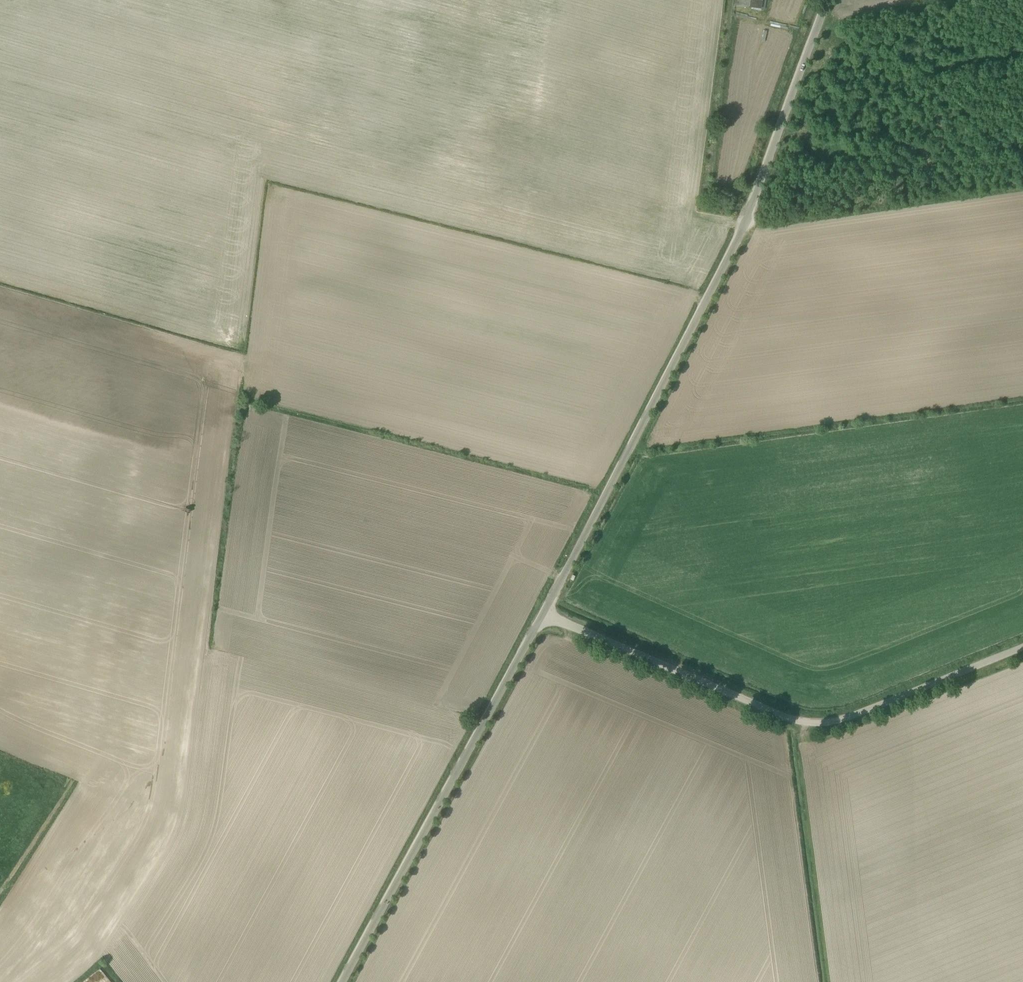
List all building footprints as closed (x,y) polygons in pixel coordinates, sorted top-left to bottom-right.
[(761,8),(762,0),(737,0),(737,4),(761,8)]
